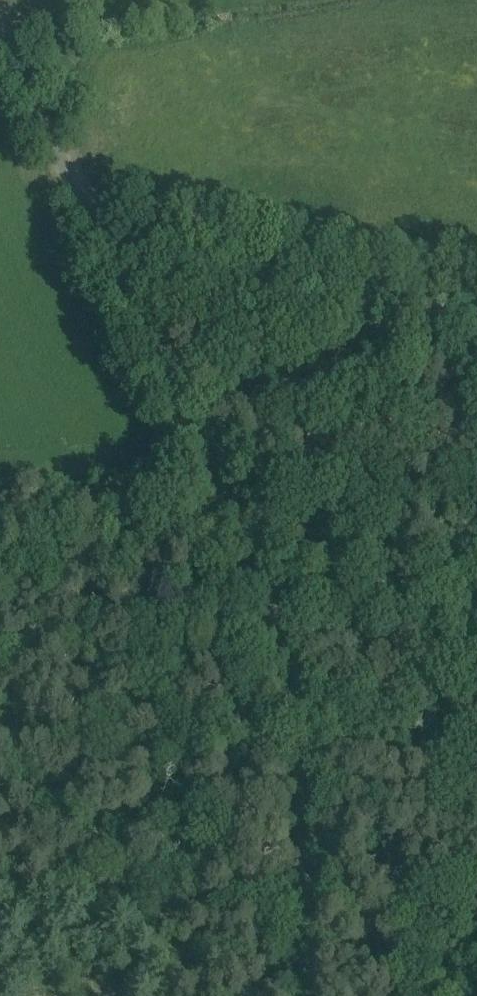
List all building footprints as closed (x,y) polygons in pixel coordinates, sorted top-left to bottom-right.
[(171,431),(162,414),(151,419),(160,437),(171,431)]
